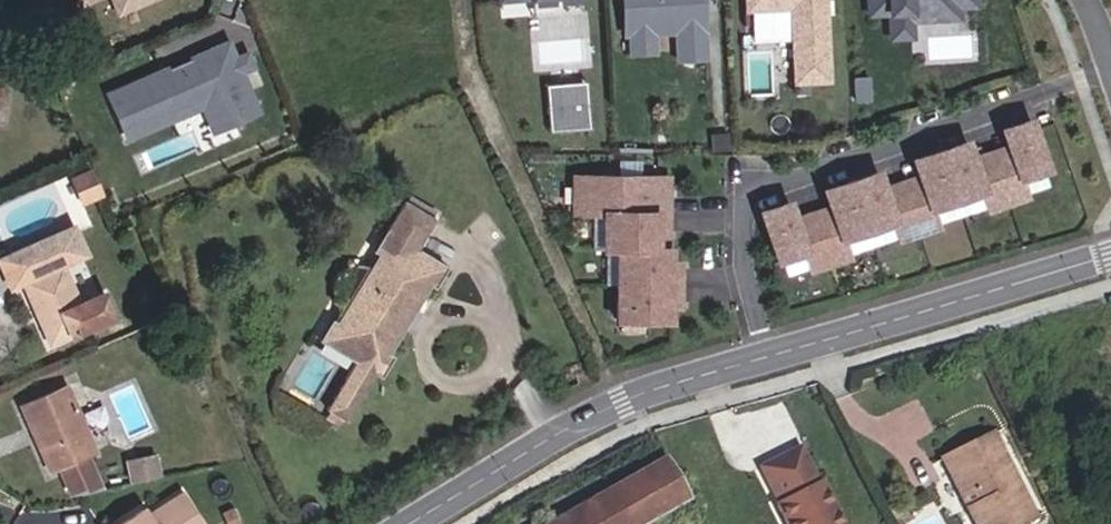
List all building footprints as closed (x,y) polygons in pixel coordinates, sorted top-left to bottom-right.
[(128,0),(110,0),(117,16),(132,9),(128,0)] [(132,9),(154,0),(128,0),(132,9)] [(526,1),(527,17),(552,16),(551,0),(540,0),(526,1)] [(575,0),(551,0),(552,16),(576,15),(575,0)] [(697,0),(619,0),(621,38),(626,38),(648,37),(673,35),(674,64),(700,63),(697,0)] [(819,0),(742,0),(743,13),(788,11),(791,86),(823,84),(819,0)] [(971,0),(864,0),(865,18),(886,17),(905,17),(906,25),(907,25),(955,22),(954,11),(972,10),(971,0)] [(908,41),(907,25),(906,25),(905,17),(886,17),(887,42),(908,41)] [(649,56),(648,37),(626,38),(627,57),(649,56)] [(255,115),(238,75),(250,70),(245,57),(233,62),(230,55),(200,68),(196,58),(106,97),(123,137),(198,104),(205,120),(226,111),(232,125),(255,115)] [(585,107),(583,84),(542,87),(543,110),(585,107)] [(586,132),(585,107),(543,110),(545,135),(586,132)] [(232,125),(226,111),(205,120),(211,134),(232,125)] [(1042,175),(1025,125),(997,135),(1003,150),(1006,161),(971,173),(967,162),(962,147),(908,165),(914,180),(917,191),(882,203),(878,192),(873,177),(819,195),(825,210),(828,221),(792,233),(789,223),(783,207),(756,216),(773,266),(775,265),(799,257),(804,271),(805,275),(844,262),(842,258),(837,244),(888,227),(893,241),(894,245),(933,232),(931,228),(927,214),(977,197),(982,211),(984,215),(1022,202),(1020,198),(1016,184),(1040,176),(1042,175)] [(971,173),(1006,161),(1003,150),(967,162),(971,173)] [(86,161),(64,171),(76,198),(98,190),(95,182),(86,161)] [(1044,190),(1040,176),(1016,184),(1020,198),(1044,190)] [(665,232),(665,198),(654,197),(654,181),(571,180),(571,217),(601,217),(601,253),(612,253),(612,324),(664,325),(664,306),(675,306),(676,269),(665,269),(665,250),(653,250),(654,232),(665,232)] [(917,191),(914,180),(878,192),(882,203),(917,191)] [(665,198),(665,181),(654,181),(654,197),(665,198)] [(931,228),(982,211),(977,197),(927,214),(931,228)] [(351,365),(323,411),(342,423),(370,376),(376,380),(390,359),(386,357),(426,287),(431,289),(443,271),(413,251),(431,222),(400,204),(370,254),(374,257),(366,272),(342,311),(333,325),(328,323),(316,343),(351,365)] [(828,221),(825,210),(789,223),(792,233),(828,221)] [(70,226),(13,248),(22,271),(15,273),(28,306),(34,303),(45,334),(104,312),(95,289),(71,298),(56,259),(80,250),(70,226)] [(893,241),(888,227),(837,244),(842,258),(893,241)] [(665,250),(665,232),(654,232),(653,250),(665,250)] [(804,271),(799,257),(775,265),(780,279),(804,271)] [(342,311),(366,272),(364,270),(353,267),(343,270),(333,278),(330,290),(332,301),(338,309),(342,311)] [(34,303),(28,306),(40,336),(45,334),(34,303)] [(17,404),(49,467),(54,465),(67,489),(101,483),(85,450),(84,450),(87,448),(58,386),(17,404)] [(1036,518),(996,433),(948,456),(981,523),(1025,523),(1036,518)] [(91,444),(99,460),(117,451),(109,435),(91,444)] [(775,458),(765,462),(789,523),(840,523),(825,491),(807,445),(775,458)] [(160,473),(156,451),(129,456),(133,478),(160,473)] [(660,461),(551,523),(638,523),(683,498),(660,461)] [(179,493),(144,514),(139,507),(111,523),(197,523),(179,493)] [(220,517),(223,523),(236,523),(231,512),(220,517)]
